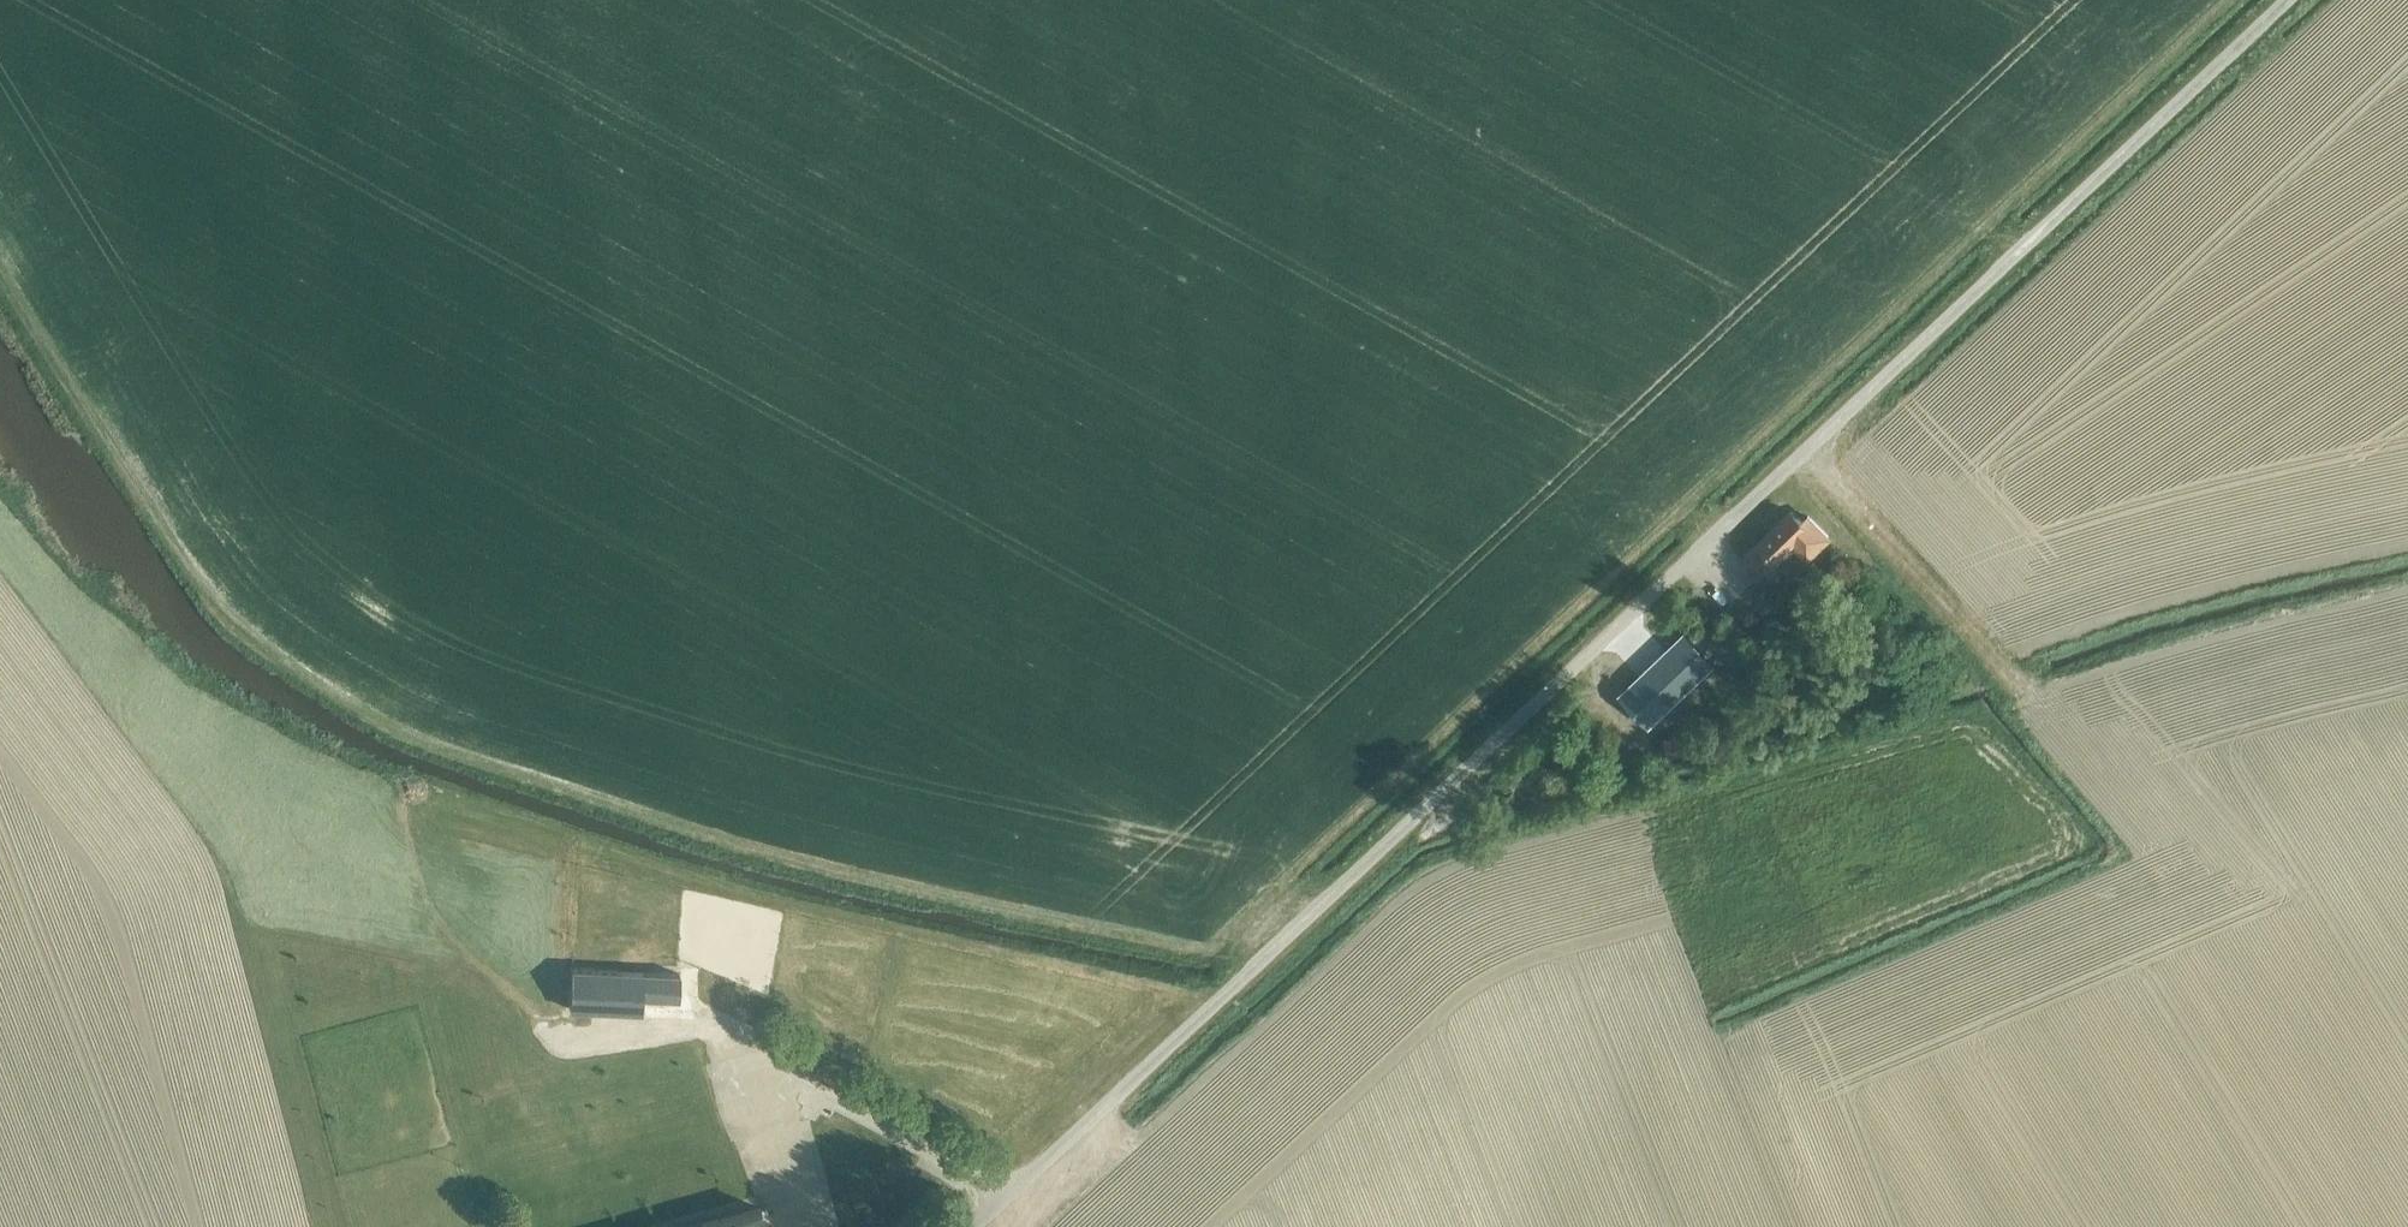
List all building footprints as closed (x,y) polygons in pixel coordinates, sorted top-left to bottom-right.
[(1791,509),(1744,554),(1764,575),(1778,562),(1786,570),(1790,574),(1807,558),(1830,536),(1808,514),(1802,520),(1791,509)] [(1684,631),(1618,693),(1648,724),(1713,662),(1684,631)] [(679,996),(680,972),(618,969),(618,966),(571,964),(569,1006),(641,1009),(642,994),(679,996)] [(760,1208),(691,1226),(766,1226),(760,1208)]
